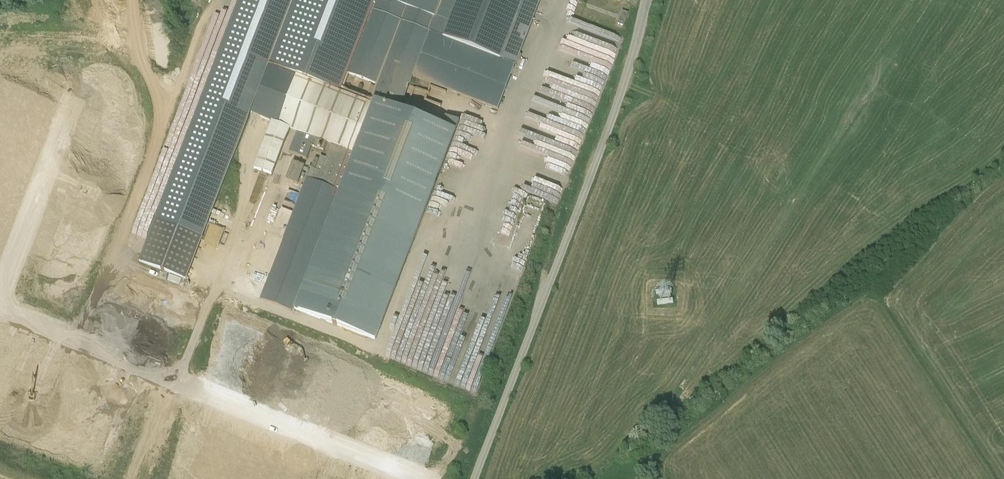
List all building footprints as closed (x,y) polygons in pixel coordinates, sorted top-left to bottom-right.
[(260,300),(293,312),(339,191),(340,191),(294,310),(374,340),(459,121),(445,116),(442,126),(399,109),(412,77),(498,109),(540,0),(240,0),(139,262),(185,280),(249,113),(271,122),(253,169),(272,176),(290,129),(296,131),(288,153),(297,155),(307,159),(315,138),(331,144),(325,158),(320,156),(315,170),(310,169),(283,239),(268,233),(255,269),(270,274),(260,300)] [(627,13),(622,11),(617,24),(623,26),(627,13)] [(489,180),(561,205),(620,36),(568,19),(583,51),(582,54),(554,44),(551,51),(580,61),(575,64),(575,66),(597,65),(597,78),(549,61),(546,71),(570,80),(568,86),(542,77),(538,88),(567,98),(545,108),(551,121),(542,126),(533,122),(540,101),(531,98),(518,134),(541,142),(514,143),(512,150),(528,155),(525,163),(489,180)] [(447,106),(450,96),(428,88),(424,98),(447,106)] [(292,162),(286,179),(293,182),(300,164),(292,162)] [(417,365),(443,284),(441,284),(451,251),(435,246),(424,281),(416,278),(390,359),(404,363),(405,361),(417,365)] [(450,350),(479,263),(473,261),(451,329),(443,327),(427,374),(444,380),(453,351),(450,350)] [(492,311),(481,308),(454,385),(476,393),(515,281),(504,277),(492,311)] [(670,304),(671,290),(654,290),(654,303),(670,304)]
